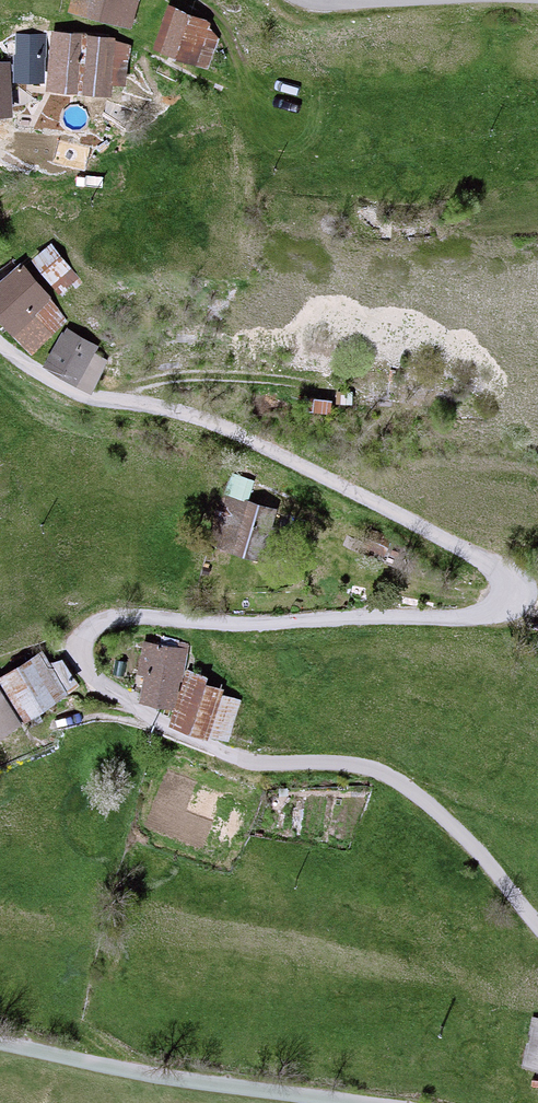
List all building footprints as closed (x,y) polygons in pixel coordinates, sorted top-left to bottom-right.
[(72,5),(128,19),(133,0),(73,0),(72,5)] [(209,21),(172,8),(160,43),(210,60),(217,38),(209,21)] [(20,78),(40,79),(41,34),(21,34),(20,78)] [(82,89),(87,37),(53,34),(49,86),(82,89)] [(119,40),(87,37),(82,89),(114,91),(119,40)] [(8,62),(0,65),(0,109),(12,109),(8,62)] [(54,246),(38,257),(60,288),(76,277),(54,246)] [(29,342),(61,319),(22,266),(0,282),(0,302),(29,342)] [(63,333),(49,361),(91,382),(105,354),(63,333)] [(270,507),(226,495),(214,539),(258,552),(270,507)] [(140,697),(175,705),(188,649),(143,639),(136,671),(146,673),(140,697)] [(18,719),(71,687),(49,649),(0,679),(0,689),(18,719)] [(206,677),(192,671),(174,720),(225,738),(239,699),(219,692),(221,688),(204,682),(206,677)] [(18,719),(0,689),(0,729),(18,719)] [(536,1022),(528,1065),(537,1067),(537,1022),(536,1022)]
